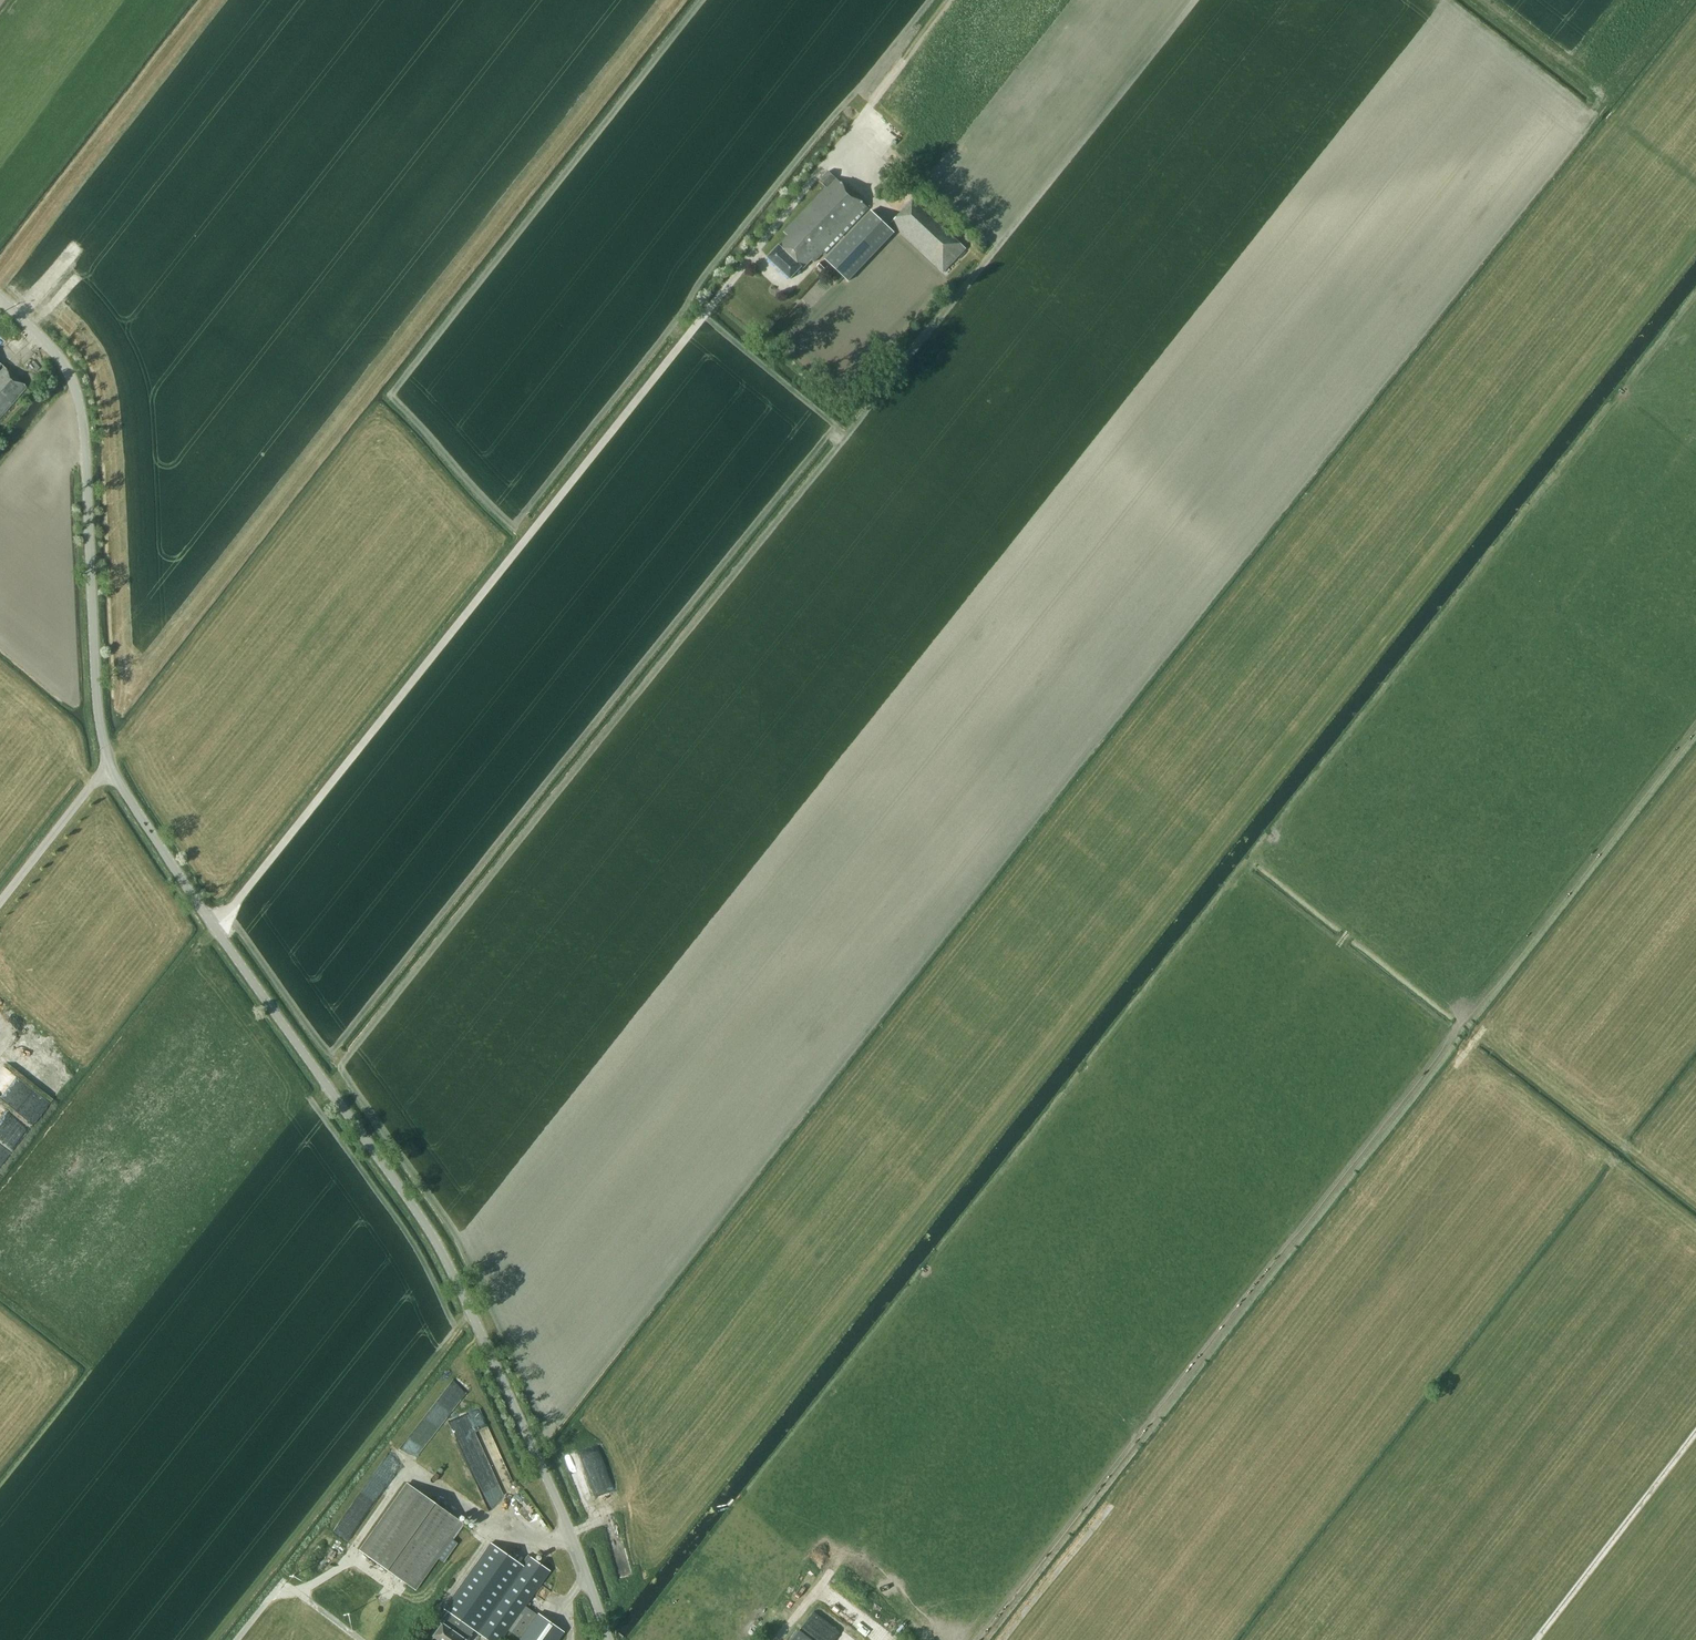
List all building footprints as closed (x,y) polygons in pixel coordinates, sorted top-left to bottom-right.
[(804,270),(811,263),(813,261),(815,263),(823,255),(825,257),(835,247),(870,209),(830,171),(820,181),(827,188),(786,233),(789,236),(769,259),(792,280),(803,269),(804,270)] [(965,250),(913,200),(891,223),(944,273),(965,250)] [(825,259),(848,281),(894,233),(871,211),(825,259)] [(827,267),(822,262),(817,266),(823,271),(827,267)] [(27,389),(0,366),(0,420),(27,389)] [(471,1433),(476,1430),(467,1412),(452,1420),(464,1441),(473,1436),(471,1433)] [(463,1522),(406,1482),(360,1550),(417,1589),(463,1522)] [(526,1605),(550,1571),(529,1555),(522,1564),(491,1542),(444,1607),(448,1609),(431,1632),(441,1639),(466,1639),(475,1629),(491,1639),(500,1639),(508,1629),(521,1638),(519,1639),(559,1639),(565,1632),(539,1612),(538,1614),(526,1605)] [(800,1630),(792,1639),(812,1639),(800,1630)]
